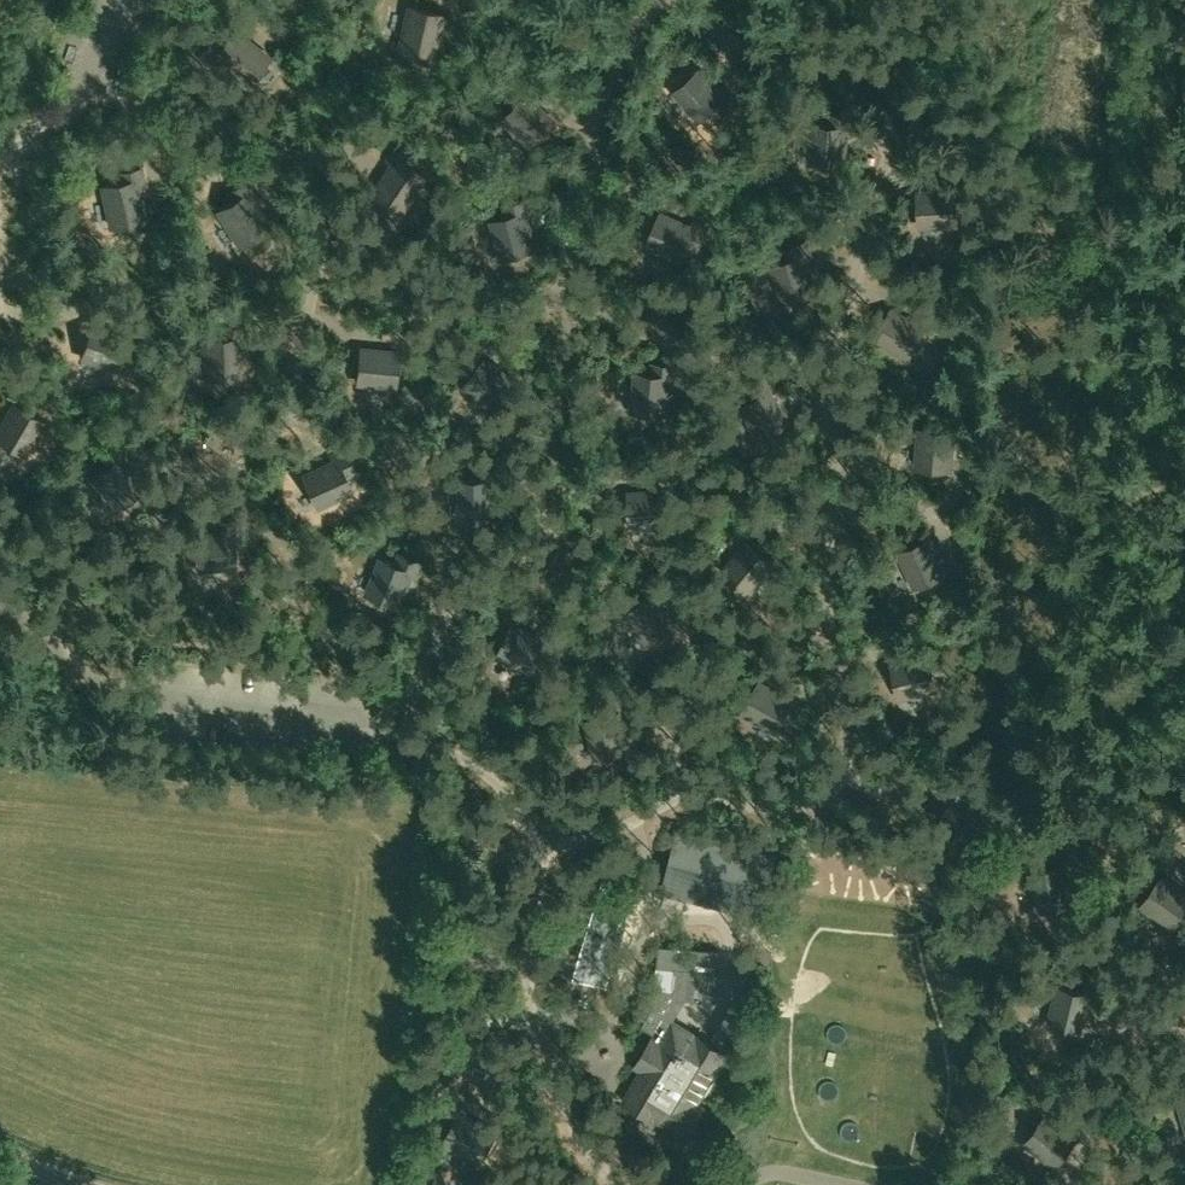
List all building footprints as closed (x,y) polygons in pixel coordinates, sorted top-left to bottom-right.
[(447,12),(409,4),(400,46),(418,50),(416,59),(441,64),(446,46),(440,45),(447,12)] [(226,42),(216,35),(200,55),(216,68),(220,62),(248,84),(269,58),(235,31),(226,42)] [(743,98),(731,85),(722,93),(700,69),(674,92),(699,119),(711,108),(720,118),(743,98)] [(553,121),(526,95),(503,120),(529,145),(553,121)] [(811,161),(844,164),(848,111),(829,110),(828,121),(813,120),(811,161)] [(424,157),(398,140),(386,159),(392,163),(371,192),(403,214),(430,176),(417,167),(424,157)] [(144,187),(141,171),(118,175),(120,185),(102,188),(110,228),(144,221),(137,189),(144,187)] [(256,197),(247,182),(228,194),(233,203),(218,212),(239,246),(268,228),(250,200),(256,197)] [(958,224),(956,190),(919,192),(921,226),(958,224)] [(502,258),(534,248),(526,218),(538,215),(532,197),(504,206),(507,218),(492,223),(502,258)] [(694,229),(661,214),(647,244),(680,259),(694,229)] [(816,290),(804,255),(772,267),(785,301),(816,290)] [(925,327),(892,310),(877,340),(909,357),(925,327)] [(128,338),(93,327),(83,359),(117,370),(128,338)] [(207,378),(241,376),(239,347),(252,346),(251,327),(221,329),(221,341),(206,342),(207,378)] [(398,353),(361,350),(358,383),(394,387),(398,353)] [(515,382),(486,360),(465,386),(494,409),(515,382)] [(670,377),(636,374),(633,410),(667,413),(670,377)] [(790,420),(771,393),(781,387),(772,374),(753,387),(760,397),(741,410),(763,440),(790,420)] [(14,407),(0,431),(0,441),(25,455),(43,424),(14,407)] [(954,432),(921,430),(917,466),(951,469),(954,432)] [(117,509),(144,487),(127,467),(135,461),(124,447),(106,462),(110,467),(94,480),(117,509)] [(351,492),(337,461),(304,477),(318,507),(351,492)] [(495,517),(493,480),(459,482),(461,519),(495,517)] [(669,524),(666,490),(630,493),(632,526),(669,524)] [(946,572),(931,539),(900,553),(916,586),(946,572)] [(774,565),(748,543),(724,571),(750,593),(774,565)] [(413,572),(382,559),(368,593),(399,606),(413,572)] [(674,624),(652,595),(625,615),(646,644),(674,624)] [(561,639),(543,631),(540,638),(513,626),(499,656),(532,672),(541,653),(552,658),(561,639)] [(937,689),(929,656),(893,664),(901,697),(937,689)] [(792,701),(760,683),(744,712),(776,730),(792,701)] [(1073,902),(1064,867),(1031,875),(1040,910),(1073,902)] [(633,888),(576,870),(547,965),(603,982),(633,888)] [(1162,878),(1143,906),(1174,926),(1184,910),(1184,893),(1162,878)] [(650,983),(628,1018),(652,1033),(675,999),(677,969),(659,969),(650,983)] [(718,972),(677,969),(675,999),(716,1001),(718,972)] [(1091,996),(1059,988),(1050,1023),(1083,1031),(1091,996)] [(696,1103),(726,1055),(726,1053),(698,1036),(697,1036),(673,1022),(661,1041),(655,1037),(645,1053),(637,1066),(644,1070),(638,1080),(652,1089),(641,1109),(655,1117),(686,1136),(698,1116),(703,1107),(696,1103)] [(461,1125),(445,1153),(475,1169),(494,1134),(477,1125),(482,1117),(463,1106),(455,1121),(461,1125)] [(1076,1139),(1047,1116),(1027,1143),(1056,1166),(1076,1139)]
